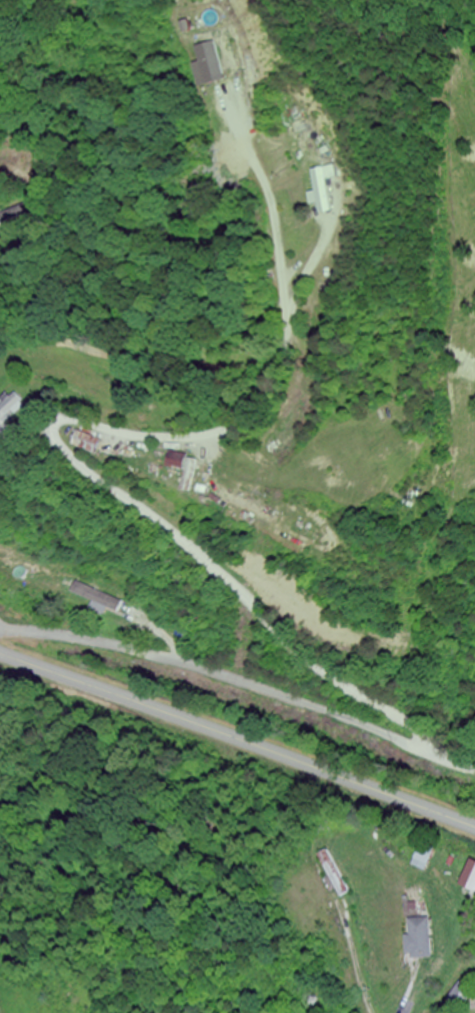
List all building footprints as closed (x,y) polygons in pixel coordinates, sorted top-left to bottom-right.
[(202,46),(213,78),(223,75),(212,43),(202,46)] [(317,213),(329,210),(318,168),(307,171),(317,213)] [(70,446),(95,456),(101,442),(77,431),(70,446)] [(200,461),(172,452),(166,471),(182,476),(178,489),(189,493),(200,461)] [(71,595),(117,616),(123,602),(76,582),(71,595)] [(423,871),(434,850),(420,843),(410,865),(423,871)] [(430,918),(408,918),(409,960),(431,959),(430,918)] [(446,1000),(459,1011),(474,993),(461,982),(446,1000)]
